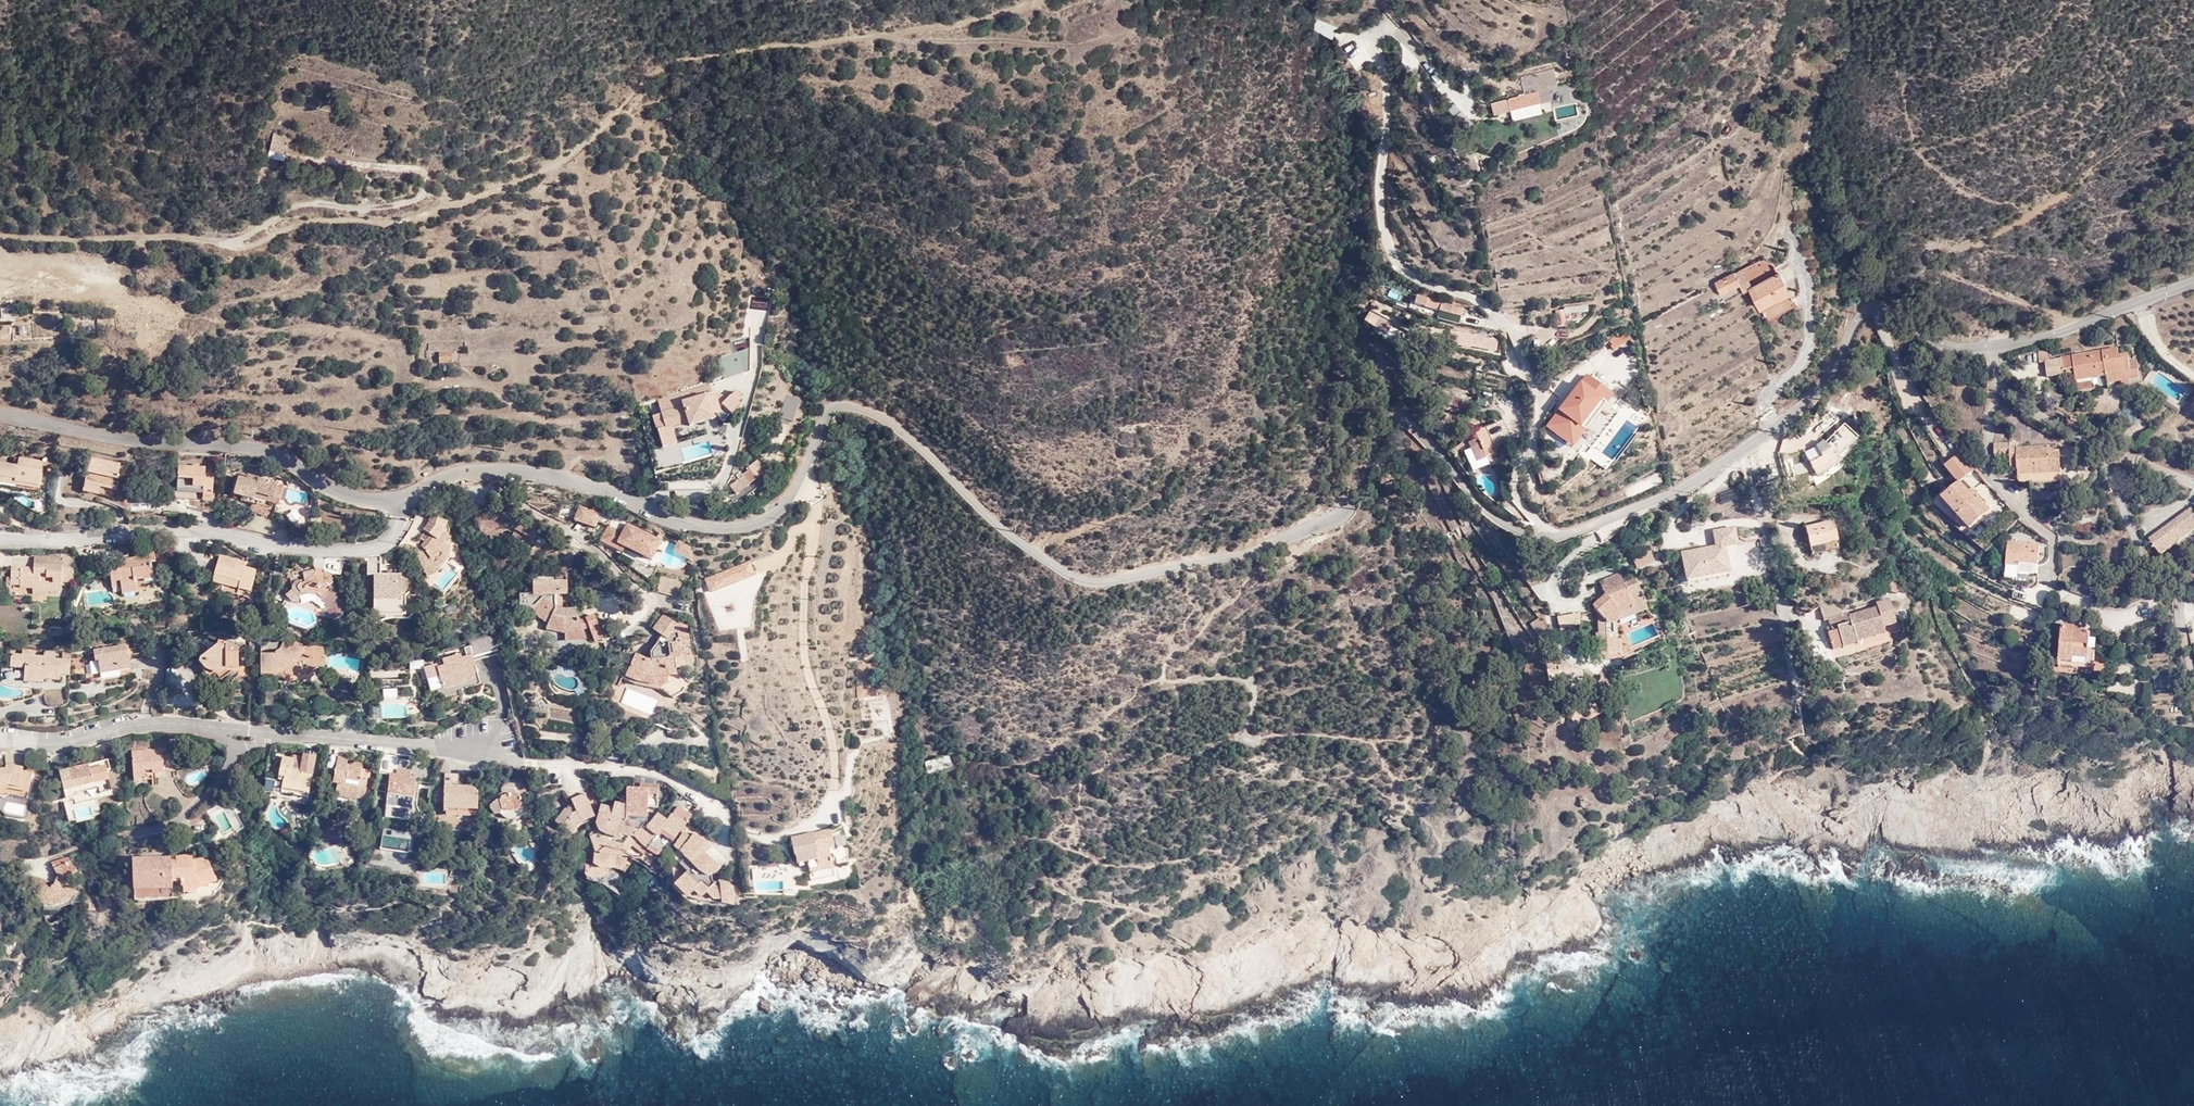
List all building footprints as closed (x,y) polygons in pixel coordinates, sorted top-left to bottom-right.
[(1537,91),(1508,98),(1510,109),(1539,102),(1537,91)] [(285,151),(288,141),(272,136),(269,147),(285,151)] [(1742,284),(1746,292),(1754,288),(1744,268),(1737,272),(1742,284)] [(1723,294),(1742,284),(1737,272),(1717,283),(1723,294)] [(1770,321),(1798,306),(1781,272),(1754,288),(1770,321)] [(1427,308),(1449,315),(1452,306),(1430,299),(1427,308)] [(1452,306),(1449,315),(1456,317),(1459,308),(1452,306)] [(1469,335),(1458,334),(1456,346),(1467,348),(1469,335)] [(1475,347),(1491,350),(1492,340),(1477,337),(1475,347)] [(2077,380),(2107,376),(2120,374),(2121,380),(2129,379),(2139,378),(2136,362),(2129,363),(2128,354),(2118,355),(2117,348),(2043,359),(2046,378),(2063,375),(2062,370),(2075,368),(2077,380)] [(453,362),(453,351),(439,351),(439,362),(453,362)] [(718,381),(743,374),(738,353),(719,358),(723,374),(716,376),(718,381)] [(1613,394),(1587,374),(1546,428),(1572,448),(1613,394)] [(2120,374),(2107,376),(2107,382),(2121,380),(2120,374)] [(659,429),(664,449),(678,444),(675,431),(674,427),(689,422),(691,426),(723,416),(727,422),(741,407),(739,404),(744,398),(738,391),(721,408),(716,392),(713,393),(711,384),(659,399),(662,412),(666,427),(659,429)] [(1467,395),(1438,386),(1435,401),(1460,408),(1460,405),(1467,408),(1469,399),(1466,398),(1467,395)] [(659,429),(666,427),(662,412),(654,415),(659,429)] [(675,431),(691,426),(689,422),(674,427),(675,431)] [(1812,470),(1824,463),(1822,458),(1831,451),(1836,457),(1856,439),(1843,425),(1824,444),(1822,442),(1815,447),(1815,448),(1804,454),(1812,470)] [(1495,443),(1489,426),(1473,434),(1476,442),(1479,440),(1483,451),(1495,446),(1494,444),(1495,443)] [(646,433),(650,452),(664,449),(659,429),(646,433)] [(2000,443),(2001,455),(2010,455),(2009,443),(2000,443)] [(2017,466),(2018,480),(2020,484),(2030,483),(2030,474),(2030,469),(2060,468),(2059,451),(2049,451),(2049,446),(2016,448),(2017,466)] [(1962,452),(1948,463),(1956,475),(1973,469),(1962,452)] [(1757,459),(1759,470),(1780,464),(1777,454),(1757,459)] [(18,458),(17,466),(12,465),(0,463),(0,476),(14,479),(14,481),(40,486),(42,475),(41,474),(42,466),(47,467),(47,470),(51,471),(52,463),(43,459),(43,461),(18,457),(18,458)] [(90,459),(84,484),(99,487),(115,491),(117,480),(116,479),(119,465),(90,459)] [(1827,469),(1824,463),(1812,470),(1815,475),(1827,469)] [(1956,475),(1948,463),(1945,465),(1954,476),(1956,475)] [(1537,467),(1539,473),(1547,471),(1546,465),(1537,467)] [(178,466),(176,490),(202,492),(202,499),(211,500),(213,471),(204,471),(204,468),(178,466)] [(1956,475),(1954,476),(1959,482),(1960,481),(1974,470),(1973,469),(1956,475)] [(756,480),(749,470),(743,474),(745,476),(731,486),(738,497),(752,487),(750,485),(756,480)] [(1547,471),(1539,473),(1542,486),(1554,483),(1551,471),(1547,471)] [(258,495),(267,497),(273,498),(276,485),(258,480),(258,478),(248,475),(246,480),(238,477),(234,496),(242,498),(241,502),(255,505),(256,503),(257,499),(258,495)] [(1960,481),(1959,482),(1943,497),(1970,528),(1991,510),(1972,489),(1969,491),(1960,481)] [(99,487),(84,484),(82,491),(97,495),(99,487)] [(1720,499),(1736,493),(1735,489),(1718,494),(1720,499)] [(256,503),(255,505),(251,504),(248,510),(265,517),(271,507),(256,503)] [(2161,555),(2193,530),(2193,505),(2149,538),(2161,555)] [(598,515),(578,509),(574,521),(594,528),(598,515)] [(475,525),(479,535),(487,532),(499,528),(508,524),(512,527),(518,517),(508,511),(475,525)] [(421,547),(414,550),(428,578),(440,572),(439,569),(447,557),(445,555),(450,547),(447,543),(451,536),(445,532),(448,522),(431,516),(427,525),(423,531),(430,536),(421,547)] [(538,529),(518,517),(512,527),(514,528),(514,529),(518,532),(516,535),(521,538),(523,535),(531,540),(538,529)] [(650,563),(660,543),(650,538),(610,518),(606,526),(608,527),(600,543),(622,554),(624,549),(650,563)] [(1805,528),(1809,547),(1836,541),(1832,522),(1805,528)] [(499,528),(501,532),(507,529),(512,532),(514,529),(514,528),(512,527),(508,524),(499,528)] [(1371,530),(1367,525),(1359,531),(1363,536),(1371,530)] [(650,538),(660,543),(665,533),(655,527),(650,538)] [(1386,536),(1380,527),(1376,530),(1382,539),(1386,536)] [(487,532),(488,536),(491,543),(503,538),(501,532),(499,528),(487,532)] [(514,529),(512,532),(508,539),(512,541),(516,535),(518,532),(514,529)] [(1716,549),(1681,555),(1686,586),(1728,578),(1723,550),(1737,548),(1734,529),(1713,532),(1716,549)] [(526,549),(531,540),(523,535),(521,538),(518,544),(526,549)] [(688,546),(678,540),(672,552),(691,563),(688,546)] [(1836,541),(1809,547),(1811,555),(1838,549),(1836,541)] [(2022,579),(2036,580),(2039,545),(2008,543),(2006,571),(2022,573),(2022,579)] [(1627,555),(1632,568),(1651,562),(1647,549),(1627,555)] [(121,560),(122,565),(150,561),(149,550),(135,552),(136,559),(121,560)] [(61,566),(61,561),(47,561),(47,556),(34,556),(33,565),(61,566)] [(72,584),(73,557),(62,557),(61,561),(61,566),(33,565),(33,568),(11,568),(10,586),(20,586),(20,595),(33,595),(33,601),(46,601),(46,593),(60,593),(61,583),(72,584)] [(211,588),(237,595),(238,589),(250,592),(255,571),(243,568),(245,563),(219,557),(211,588)] [(515,563),(528,568),(530,562),(517,558),(515,563)] [(112,589),(121,588),(135,586),(134,586),(134,581),(153,578),(150,561),(122,565),(118,566),(119,570),(117,570),(117,572),(110,573),(112,589)] [(750,562),(706,579),(711,593),(755,576),(750,562)] [(1517,571),(1530,588),(1539,582),(1527,563),(1517,571)] [(330,577),(325,572),(315,571),(309,580),(305,581),(300,581),(294,583),(292,587),(292,591),(295,594),(299,598),(307,595),(310,595),(316,596),(322,603),(325,607),(325,610),(324,618),(333,621),(338,619),(342,615),(347,603),(343,599),(341,601),(339,601),(338,599),(339,594),(332,588),(330,585),(332,584),(330,577)] [(1597,655),(1617,654),(1616,639),(1615,622),(1619,619),(1620,622),(1635,617),(1634,614),(1647,609),(1635,579),(1623,583),(1619,573),(1599,581),(1605,594),(1592,606),(1598,612),(1598,633),(1596,633),(1597,655)] [(677,593),(681,579),(659,574),(654,587),(677,593)] [(401,576),(374,575),(373,600),(400,600),(401,576)] [(544,630),(563,634),(582,632),(574,609),(565,609),(555,607),(555,594),(566,594),(565,581),(532,582),(532,593),(517,593),(518,607),(532,607),(538,614),(537,616),(547,622),(544,630)] [(135,586),(121,588),(122,594),(135,593),(135,586)] [(238,589),(237,595),(249,598),(250,592),(238,589)] [(1895,624),(1888,600),(1875,603),(1876,607),(1849,616),(1848,612),(1828,618),(1830,627),(1831,631),(1828,633),(1830,642),(1840,640),(1842,647),(1857,643),(1856,641),(1855,635),(1882,628),(1895,624)] [(1579,624),(1580,613),(1557,616),(1559,632),(1578,632),(1579,624)] [(652,678),(666,677),(676,675),(674,659),(682,658),(681,648),(689,646),(685,623),(676,625),(662,615),(652,630),(658,635),(661,637),(657,642),(648,653),(649,659),(646,660),(634,654),(627,669),(639,675),(652,678)] [(1530,624),(1542,645),(1553,639),(1540,618),(1530,624)] [(2088,652),(2088,648),(2089,631),(2074,629),(2074,625),(2062,624),(2058,662),(2093,665),(2094,653),(2088,652)] [(1883,633),(1882,628),(1855,635),(1856,641),(1883,633)] [(582,632),(563,634),(564,642),(585,640),(582,632)] [(313,645),(260,637),(260,670),(272,670),(290,678),(309,676),(315,667),(313,645)] [(1832,650),(1840,647),(1842,647),(1840,640),(1830,642),(1832,650)] [(237,649),(225,644),(225,648),(216,646),(200,658),(199,662),(202,667),(207,663),(212,670),(218,672),(225,668),(237,668),(237,649)] [(324,666),(322,647),(313,645),(315,667),(324,666)] [(98,661),(100,675),(120,671),(130,670),(127,648),(94,653),(95,662),(98,661)] [(69,675),(70,661),(54,660),(54,655),(44,654),(44,657),(34,656),(34,650),(21,649),(21,655),(20,655),(19,666),(24,666),(24,668),(23,682),(41,683),(41,679),(58,680),(58,675),(69,675)] [(10,667),(24,668),(24,666),(19,666),(20,655),(11,655),(10,667)] [(463,684),(464,690),(480,685),(472,656),(460,659),(459,656),(441,660),(443,666),(436,668),(442,689),(463,684)] [(878,664),(857,665),(858,696),(879,695),(878,664)] [(667,684),(666,677),(652,678),(639,675),(627,669),(624,677),(635,682),(654,686),(667,684)] [(120,671),(100,675),(101,681),(121,678),(120,671)] [(444,695),(464,690),(463,684),(442,689),(444,695)] [(977,731),(977,721),(962,723),(962,733),(977,731)] [(928,735),(926,726),(916,729),(918,737),(928,735)] [(150,751),(139,752),(139,755),(131,756),(133,782),(144,781),(143,772),(151,771),(151,778),(163,777),(161,751),(150,752),(150,751)] [(952,770),(949,756),(925,762),(929,776),(952,770)] [(75,794),(74,792),(73,787),(93,781),(94,787),(98,785),(100,792),(120,787),(116,772),(113,773),(109,758),(59,771),(65,797),(75,794)] [(284,777),(284,781),(281,793),(307,798),(315,761),(302,759),(300,766),(299,773),(291,772),(293,764),(294,760),(282,758),(278,776),(284,777)] [(346,767),(347,761),(337,758),(333,783),(336,784),(335,795),(364,800),(366,789),(365,789),(368,771),(360,769),(360,767),(359,765),(357,764),(354,764),(352,766),(351,768),(346,767)] [(32,773),(24,771),(23,765),(15,763),(6,764),(6,767),(0,768),(0,793),(9,793),(27,797),(32,773)] [(299,773),(300,766),(293,764),(291,772),(299,773)] [(390,775),(386,807),(393,808),(411,810),(414,788),(408,787),(409,778),(410,773),(396,771),(395,776),(390,775)] [(513,791),(513,780),(504,779),(506,788),(503,794),(498,796),(495,803),(489,806),(489,810),(492,814),(499,815),(504,820),(515,821),(525,814),(521,807),(520,796),(516,795),(513,791)] [(73,787),(74,792),(94,787),(93,781),(73,787)] [(596,823),(597,826),(601,832),(605,833),(615,836),(623,838),(630,838),(633,839),(636,842),(642,848),(647,850),(657,838),(645,829),(646,828),(643,826),(641,829),(631,825),(631,818),(647,819),(647,810),(658,810),(658,785),(640,785),(640,789),(633,790),(626,789),(625,806),(614,804),(612,808),(600,805),(596,823)] [(443,812),(477,814),(478,788),(444,786),(443,812)] [(568,812),(565,810),(564,809),(553,824),(569,836),(579,823),(580,825),(593,818),(583,795),(569,801),(570,803),(572,807),(568,812)] [(678,808),(691,816),(696,808),(684,800),(678,808)] [(393,808),(386,807),(384,819),(392,820),(393,808)] [(659,835),(672,844),(691,816),(678,808),(672,816),(670,815),(666,821),(657,815),(646,828),(645,829),(657,838),(659,835)] [(594,852),(592,864),(597,868),(600,870),(607,870),(615,870),(618,871),(627,858),(632,860),(639,860),(647,850),(642,848),(636,842),(633,839),(630,838),(623,838),(615,836),(605,833),(601,832),(597,826),(588,837),(594,852)] [(832,850),(828,832),(791,840),(794,858),(796,857),(797,864),(815,861),(813,854),(832,850)] [(710,878),(711,878),(711,876),(716,874),(720,869),(705,856),(710,849),(694,834),(690,839),(683,834),(673,847),(684,859),(694,869),(701,876),(706,878),(710,878)] [(657,838),(647,850),(653,854),(657,855),(662,855),(667,852),(672,844),(659,835),(657,838)] [(175,867),(170,867),(171,884),(180,883),(180,888),(183,888),(183,895),(197,892),(197,890),(208,887),(208,886),(215,884),(209,866),(203,867),(201,861),(192,863),(191,857),(175,859),(175,867)] [(627,858),(618,871),(623,873),(632,860),(627,858)] [(31,891),(41,906),(46,902),(59,902),(73,892),(61,888),(62,882),(75,876),(66,859),(50,864),(56,877),(51,889),(47,890),(45,887),(45,883),(31,878),(31,891)] [(170,867),(170,859),(149,860),(150,865),(144,865),(143,861),(132,861),(134,891),(172,890),(171,884),(170,867)] [(721,906),(733,909),(732,888),(726,884),(726,881),(719,881),(714,885),(711,882),(711,878),(710,878),(706,878),(701,876),(694,869),(684,859),(679,865),(686,873),(673,888),(686,900),(692,894),(701,900),(705,896),(709,899),(711,897),(716,902),(721,902),(721,906)] [(592,864),(585,865),(584,876),(587,879),(595,880),(599,879),(605,875),(607,870),(600,870),(597,868),(592,864)] [(134,903),(172,901),(172,890),(134,891),(134,903)]
